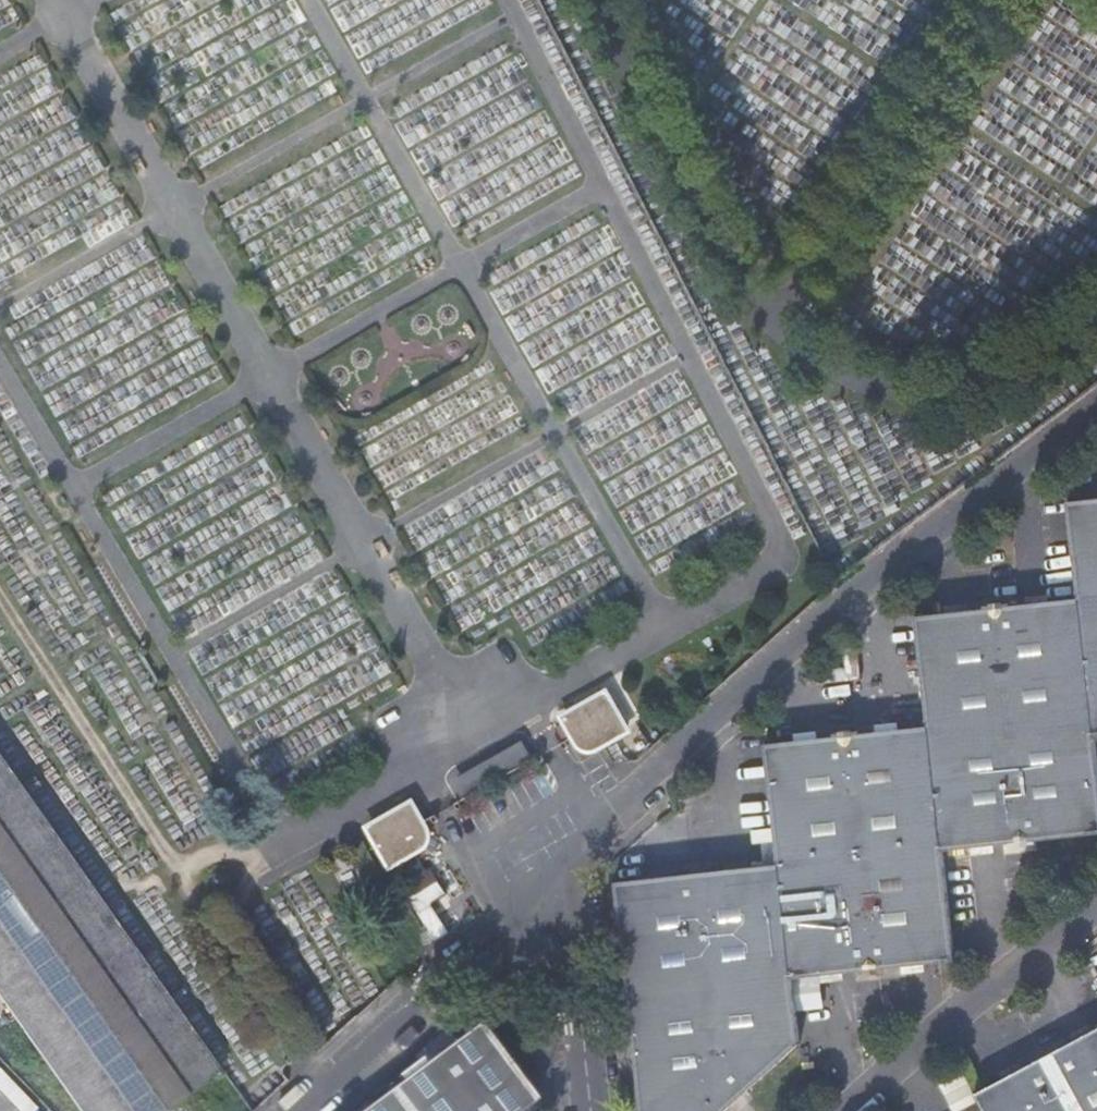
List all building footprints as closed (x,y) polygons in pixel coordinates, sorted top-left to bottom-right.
[(614,882),(637,1097),(639,1110),(724,1110),(728,1107),(746,1091),(799,1044),(792,978),(820,975),(843,973),(858,971),(859,974),(866,974),(866,975),(872,975),(878,974),(878,972),(885,971),(884,968),(902,967),(924,964),(954,961),(942,851),(970,847),(993,845),(1009,843),(1009,847),(1017,846),(1017,848),(1023,847),(1030,846),(1030,845),(1036,844),(1035,841),(1096,834),(1096,767),(1094,736),(1096,735),(1096,499),(1066,502),(1077,598),(1048,601),(1026,604),(1009,605),(1009,603),(1002,603),(1002,602),(996,602),(989,603),(989,605),(983,605),(983,608),(967,610),(945,612),(914,616),(927,727),(897,730),(876,732),(860,734),(859,730),(852,731),(852,729),(845,730),(840,730),(840,732),(834,733),(834,736),(816,738),(795,741),(764,744),(777,865),(749,868),(727,870),(709,872),(685,875),(614,882)] [(1025,597),(1026,604),(1048,601),(1048,595),(1025,597)] [(944,606),(945,612),(967,610),(966,603),(944,606)] [(574,737),(577,743),(580,745),(582,747),(586,749),(589,750),(593,750),(604,745),(627,732),(606,693),(563,716),(574,737)] [(875,724),(876,732),(897,730),(897,722),(875,724)] [(794,733),(795,741),(816,738),(816,731),(794,733)] [(522,739),(452,777),(463,798),(533,759),(522,739)] [(0,757),(0,998),(79,1110),(159,1110),(220,1069),(0,757)] [(391,863),(424,844),(426,841),(428,838),(429,835),(429,830),(428,827),(423,820),(412,800),(369,825),(391,863)] [(994,852),(993,845),(970,847),(971,854),(994,852)] [(726,863),(727,870),(749,868),(748,861),(726,863)] [(925,971),(924,964),(902,967),(902,974),(925,971)] [(844,980),(843,973),(820,975),(821,983),(844,980)] [(1069,1035),(1073,1042),(1092,1031),(1089,1025),(1069,1035)] [(537,1104),(537,1102),(479,1026),(367,1110),(527,1110),(537,1104)] [(1092,1031),(1073,1042),(1057,1050),(1047,1055),(1036,1061),(1020,1069),(1001,1080),(976,1093),(985,1110),(1096,1110),(1096,1029),(1092,1031)] [(997,1073),(1001,1080),(1020,1069),(1017,1063),(997,1073)]
